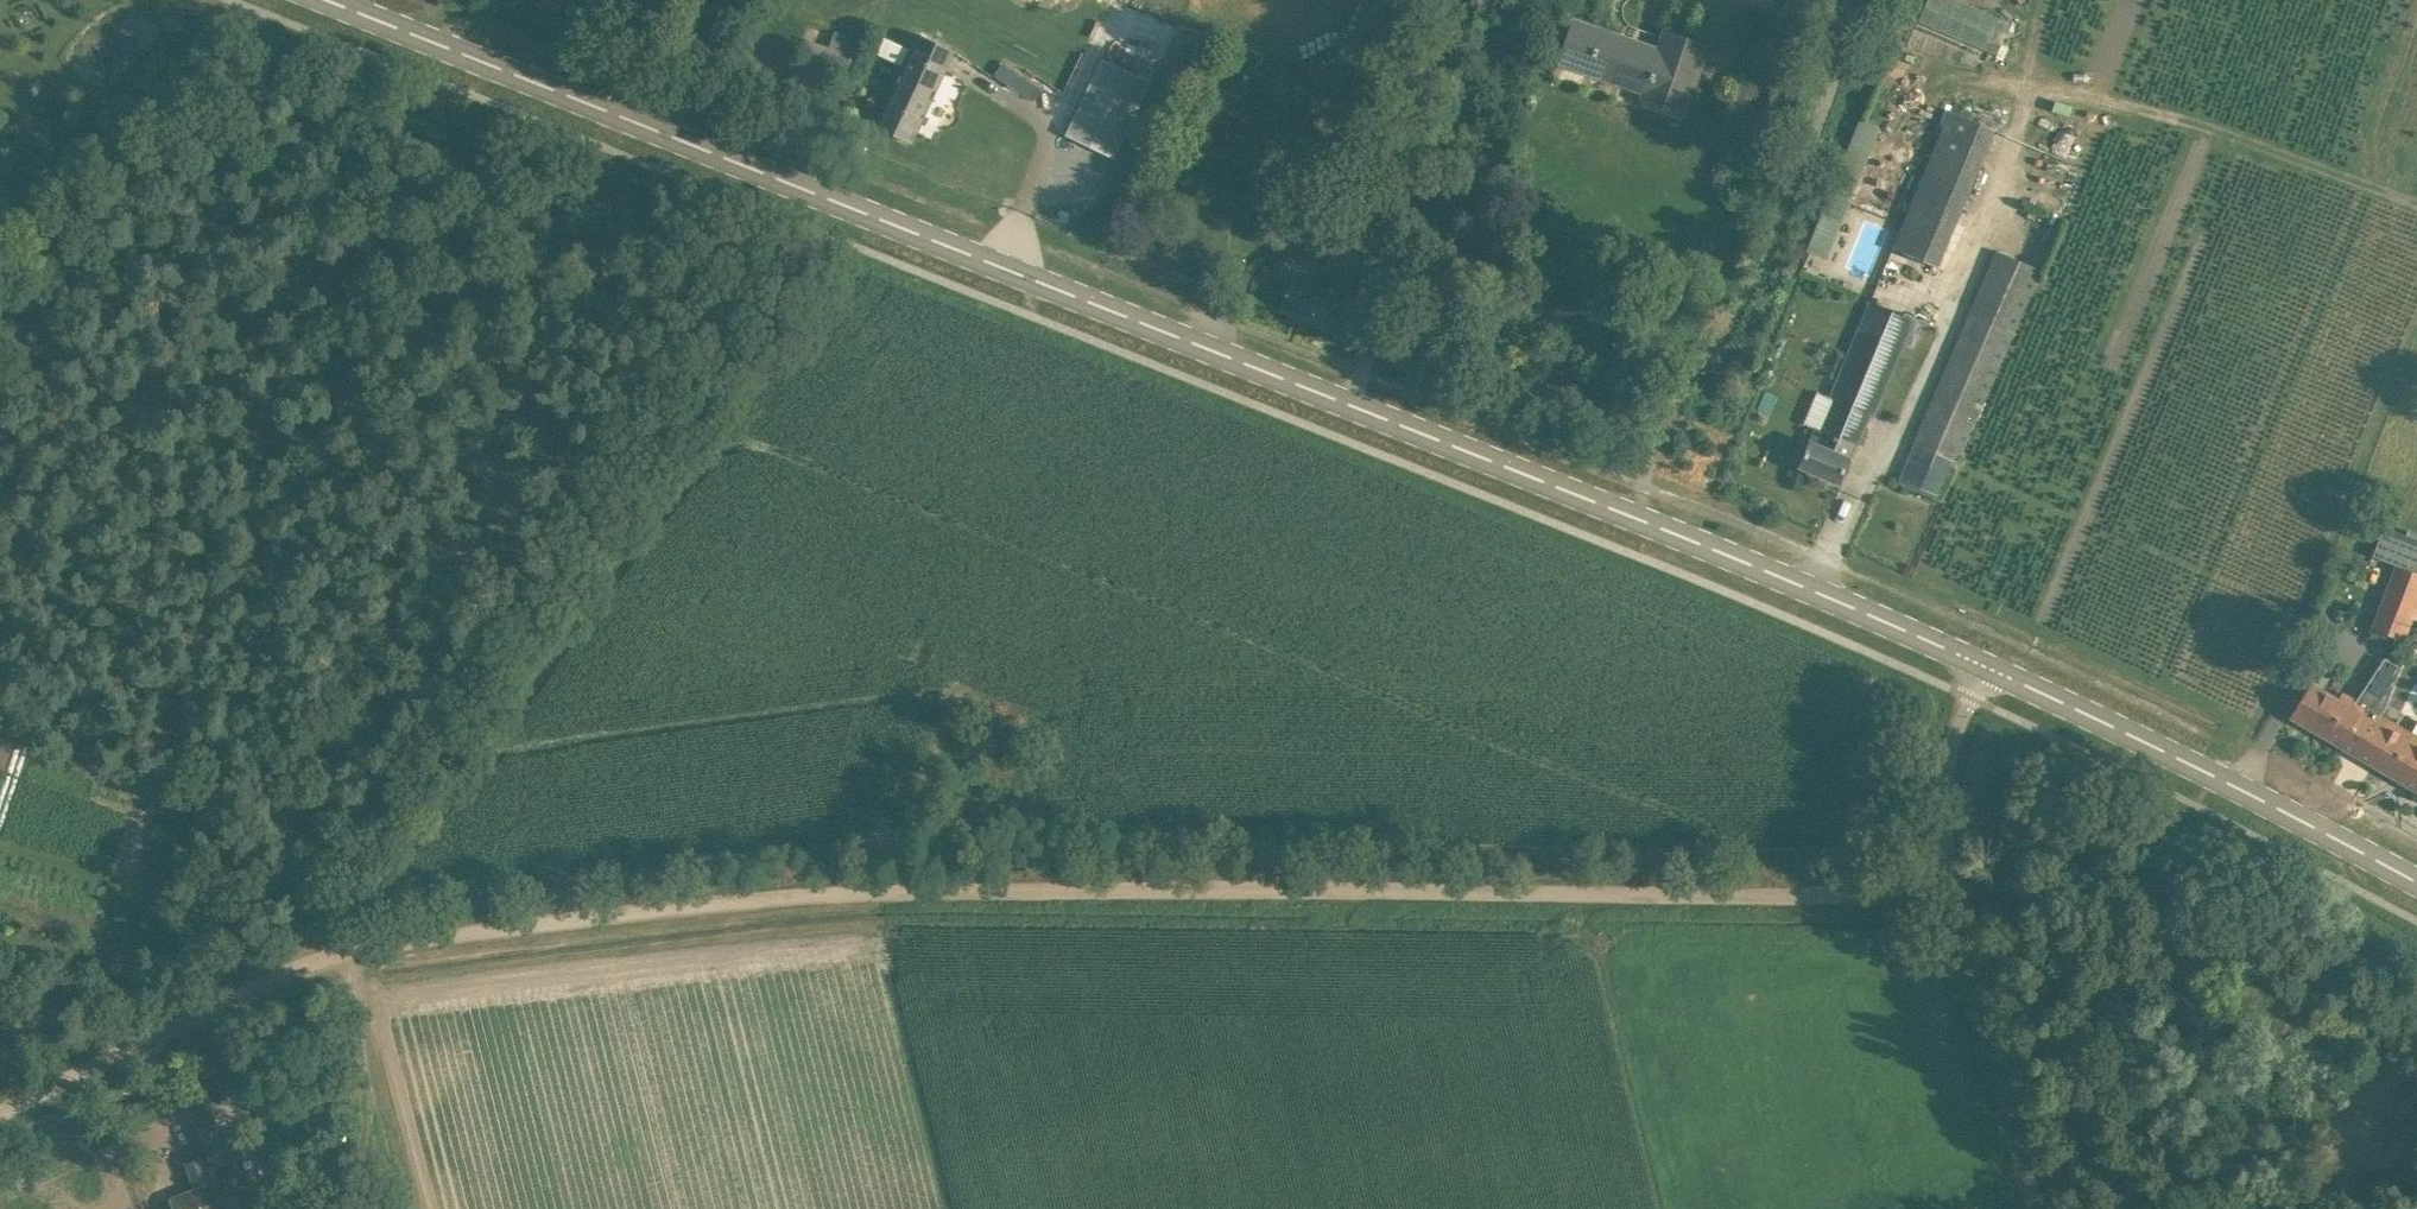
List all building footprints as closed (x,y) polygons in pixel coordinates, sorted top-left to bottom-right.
[(1867,11),(1872,0),(1843,0),(1867,11)] [(1558,63),(1644,92),(1641,100),(1684,115),(1708,44),(1665,29),(1659,49),(1572,20),(1558,63)] [(919,33),(886,104),(876,126),(912,142),(955,50),(919,33)] [(845,73),(851,57),(829,49),(805,42),(800,58),(802,58),(816,63),(845,73)] [(1066,134),(1115,157),(1151,80),(1102,57),(1066,134)] [(1951,108),(1893,246),(1938,265),(1996,127),(1951,108)] [(1841,224),(1849,203),(1828,195),(1820,215),(1841,224)] [(1507,226),(1492,229),(1495,245),(1510,242),(1507,226)] [(2014,330),(2040,268),(1997,249),(1970,312),(1913,443),(1914,443),(1899,479),(1937,495),(1952,459),(1957,461),(2014,330)] [(1914,318),(1871,300),(1831,397),(1834,399),(1834,400),(1816,392),(1803,423),(1815,429),(1800,465),(1839,481),(1849,458),(1850,459),(1869,413),(1873,415),(1914,318)] [(2371,628),(2405,641),(2414,617),(2416,618),(2416,560),(2415,565),(2397,558),(2371,628)] [(2290,716),(2372,764),(2384,744),(2369,735),(2381,714),(2348,695),(2345,702),(2310,682),(2290,716)] [(2381,714),(2369,735),(2384,744),(2372,764),(2416,790),(2416,735),(2381,714)] [(148,1098),(123,1110),(131,1130),(157,1118),(148,1098)] [(120,1136),(131,1130),(123,1110),(111,1116),(120,1136)] [(260,1204),(269,1201),(240,1129),(221,1136),(212,1110),(194,1117),(208,1153),(186,1162),(194,1187),(169,1197),(174,1208),(262,1208),(260,1204)] [(289,1195),(305,1188),(299,1175),(283,1182),(289,1195)]
